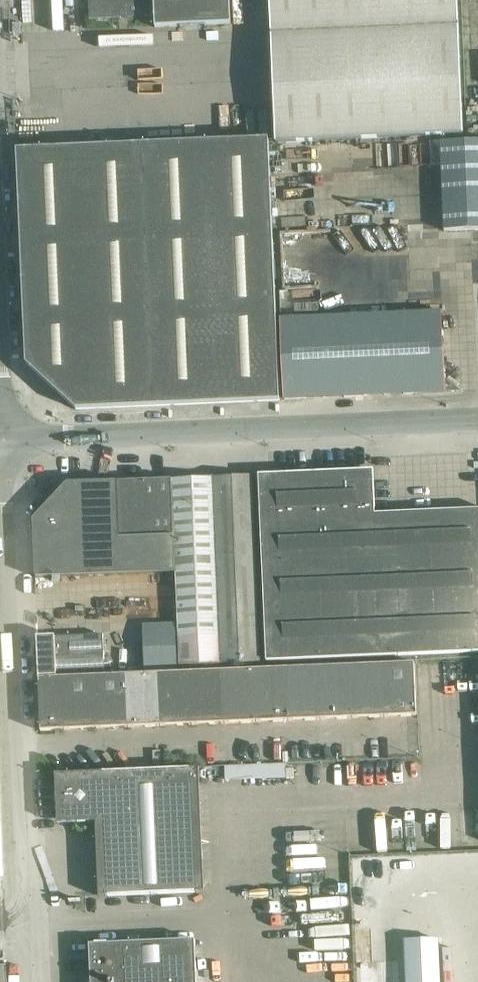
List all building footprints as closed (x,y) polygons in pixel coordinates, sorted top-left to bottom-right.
[(230,0),(89,0),(90,20),(157,17),(157,28),(231,23),(230,0)] [(458,0),(270,0),(277,145),(464,135),(458,0)] [(280,401),(268,139),(17,150),(26,364),(76,410),(280,401)] [(441,142),(444,231),(477,229),(477,141),(441,142)] [(285,289),(286,302),(317,300),(316,287),(285,289)] [(283,321),(286,400),(314,399),(375,396),(404,395),(419,394),(419,395),(446,394),(446,391),(444,346),(443,346),(441,314),(283,321)] [(375,515),(375,510),(376,510),(374,470),(259,475),(259,477),(267,660),(477,650),(477,510),(375,515)] [(254,475),(172,478),(181,664),(262,660),(254,475)] [(118,482),(120,537),(174,535),(171,479),(118,482)] [(67,483),(33,519),(36,577),(176,571),(174,536),(119,538),(117,482),(67,483)] [(39,679),(104,676),(103,636),(37,637),(37,651),(39,679)] [(39,679),(39,683),(41,727),(41,732),(418,715),(415,662),(39,679)] [(57,813),(68,823),(96,822),(96,837),(97,856),(99,897),(204,892),(199,767),(55,774),(57,813)] [(90,945),(92,981),(197,981),(196,940),(90,945)]
